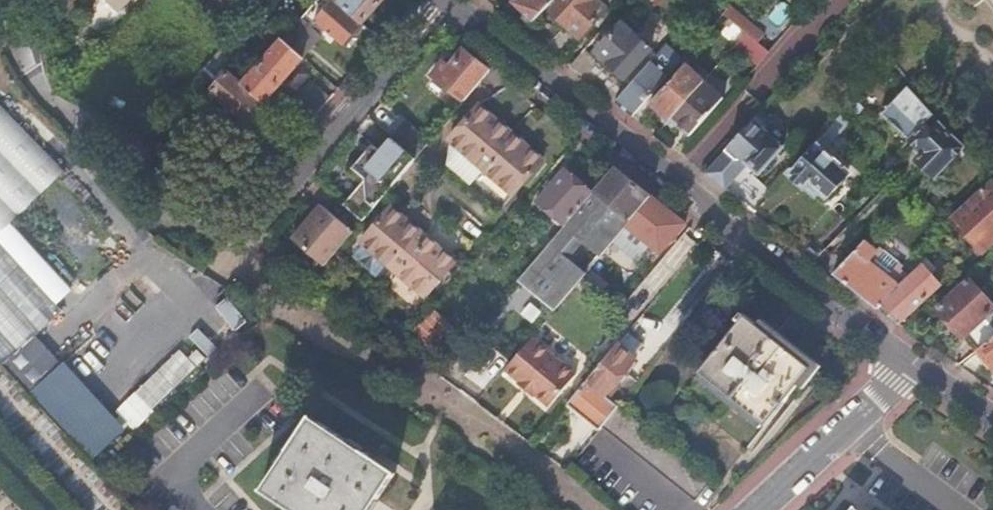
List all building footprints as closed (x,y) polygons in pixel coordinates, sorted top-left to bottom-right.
[(107,6),(116,14),(129,0),(106,0),(107,6)] [(343,45),(362,22),(336,0),(332,0),(315,20),(343,45)] [(362,22),(381,0),(336,0),(362,22)] [(512,3),(531,21),(550,0),(515,0),(512,3)] [(550,13),(565,27),(545,49),(560,60),(571,49),(614,0),(562,0),(550,13)] [(722,15),(744,33),(757,44),(765,36),(729,7),(722,15)] [(276,47),(244,83),(229,71),(212,91),(226,103),(283,154),(289,148),(258,120),(268,107),(264,104),(303,59),(283,41),(253,15),(240,29),(253,41),(260,33),(276,47)] [(714,23),(736,41),(744,33),(722,15),(714,23)] [(301,19),(283,41),(303,59),(321,37),(301,19)] [(4,46),(14,35),(0,20),(0,43),(4,46)] [(584,50),(568,67),(613,103),(630,83),(623,77),(649,49),(621,24),(591,56),(584,50)] [(734,44),(758,64),(768,52),(757,44),(744,33),(736,41),(734,44)] [(665,43),(630,83),(613,103),(631,116),(683,59),(665,43)] [(225,46),(207,67),(218,77),(236,56),(225,46)] [(446,62),(434,76),(466,102),(492,70),(466,49),(451,67),(446,62)] [(684,65),(650,103),(669,119),(702,80),(684,65)] [(702,80),(669,119),(688,136),(722,97),(702,80)] [(310,83),(279,117),(300,135),(330,100),(310,83)] [(909,86),(881,114),(908,140),(936,113),(909,86)] [(449,140),(452,144),(448,165),(501,211),(543,161),(478,106),(449,140)] [(157,117),(146,107),(139,115),(150,125),(157,117)] [(0,108),(0,228),(60,172),(0,108)] [(936,113),(908,140),(922,153),(916,160),(932,175),(966,140),(936,113)] [(839,115),(826,131),(830,135),(833,139),(848,124),(839,115)] [(755,117),(705,174),(753,212),(770,193),(754,178),(782,148),(763,131),(765,127),(755,117)] [(397,141),(419,158),(433,142),(408,122),(395,138),(397,141)] [(826,131),(820,137),(824,141),(830,135),(826,131)] [(820,137),(770,193),(753,212),(770,225),(809,182),(824,195),(847,170),(828,152),(832,148),(824,141),(820,137)] [(356,169),(369,179),(347,205),(367,221),(419,158),(397,141),(395,138),(384,152),(376,146),(374,145),(355,168),(356,169)] [(559,142),(551,151),(562,161),(570,152),(559,142)] [(594,196),(567,227),(523,279),(558,309),(588,275),(630,226),(653,199),(617,170),(594,196)] [(567,171),(539,203),(567,227),(594,196),(567,171)] [(981,249),(992,238),(992,179),(952,216),(981,249)] [(653,199),(630,226),(661,252),(685,225),(653,199)] [(294,266),(316,284),(367,221),(347,205),(345,203),(294,266)] [(469,248),(416,203),(397,212),(392,209),(364,244),(428,297),(469,248)] [(830,203),(793,242),(807,254),(831,229),(843,215),(830,203)] [(838,234),(814,259),(834,274),(856,249),(838,234)] [(834,274),(877,308),(910,276),(903,271),(864,240),(856,249),(834,274)] [(7,357),(57,310),(0,249),(0,349),(7,357)] [(917,257),(903,271),(910,276),(923,264),(917,257)] [(910,276),(877,308),(897,324),(941,283),(923,264),(910,276)] [(936,309),(962,337),(992,310),(992,304),(970,279),(936,309)] [(234,331),(250,323),(235,294),(219,303),(234,331)] [(962,337),(975,352),(977,350),(992,338),(992,310),(962,337)] [(647,311),(632,332),(648,343),(663,322),(647,311)] [(430,312),(411,334),(434,354),(453,332),(430,312)] [(758,326),(748,317),(703,371),(766,423),(798,384),(810,369),(758,326)] [(758,326),(810,369),(798,384),(803,389),(820,368),(763,320),(758,326)] [(201,329),(117,409),(135,428),(219,348),(201,329)] [(579,372),(536,334),(509,366),(522,378),(521,380),(536,393),(538,391),(551,403),(579,372)] [(977,350),(989,366),(992,363),(992,338),(977,350)] [(618,346),(568,406),(599,431),(602,427),(618,407),(605,397),(635,360),(618,346)] [(80,371),(101,357),(95,347),(73,361),(80,371)] [(29,393),(91,460),(123,430),(62,363),(29,393)] [(602,427),(696,503),(713,481),(620,406),(618,407),(602,427)] [(311,416),(263,491),(292,509),(371,509),(397,472),(311,416)]
